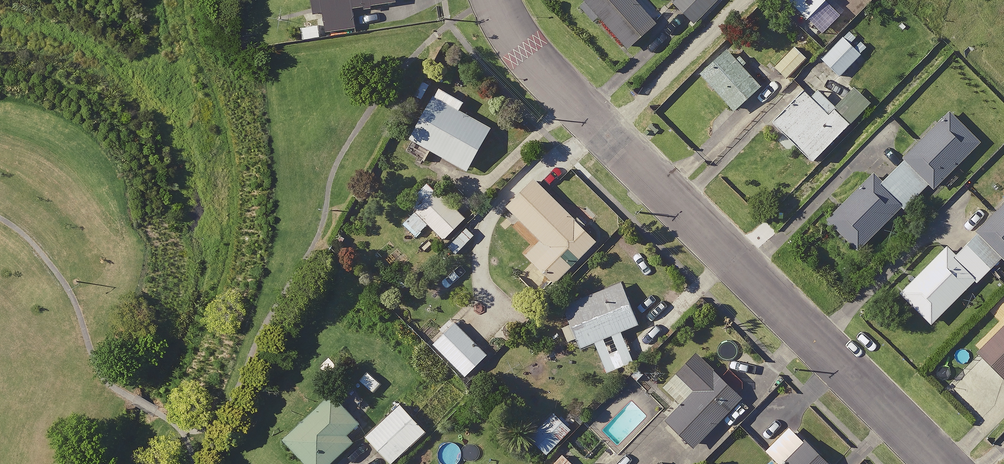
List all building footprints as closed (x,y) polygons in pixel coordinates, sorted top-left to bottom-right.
[(311,14),(318,12),(322,33),(351,28),(348,9),(392,2),(392,0),(309,0),(310,9),(311,14)] [(624,47),(647,27),(660,17),(646,0),(584,0),(624,47)] [(670,4),(691,23),(712,0),(674,0),(670,4)] [(313,24),(289,29),(292,44),(316,39),(313,24)] [(834,74),(837,77),(859,54),(840,37),(819,60),(834,74)] [(731,111),(756,87),(738,67),(745,60),(728,42),(719,51),(695,73),(731,111)] [(790,46),(770,65),(783,79),(803,59),(790,46)] [(837,77),(834,74),(809,100),(799,90),(768,124),(780,135),(775,141),(789,154),(794,149),(809,162),(864,102),(837,77)] [(421,161),(427,151),(463,171),(487,128),(429,95),(409,132),(399,149),(421,161)] [(976,143),(945,111),(897,159),(899,161),(878,183),(869,174),(823,219),(853,251),(898,207),(900,208),(925,184),(929,189),(976,143)] [(592,241),(528,179),(501,206),(536,240),(522,254),(551,283),(592,241)] [(462,217),(423,182),(406,202),(413,209),(400,224),(414,235),(423,225),(441,240),(462,217)] [(948,255),(941,248),(893,297),(924,328),(971,280),(973,283),(998,257),(1003,262),(1003,197),(948,255)] [(462,225),(440,248),(451,258),(473,235),(462,225)] [(634,324),(616,281),(559,305),(577,350),(592,344),(603,372),(629,362),(616,332),(634,324)] [(483,355),(451,322),(429,344),(462,377),(483,355)] [(974,353),(1000,379),(1003,376),(1003,324),(974,353)] [(737,398),(691,354),(659,388),(677,405),(662,420),(691,447),(737,398)] [(330,395),(280,440),(302,463),(326,463),(349,442),(342,435),(355,423),(330,395)] [(422,431),(397,404),(362,437),(387,463),(422,431)] [(569,428),(552,411),(526,438),(543,455),(569,428)] [(801,442),(779,463),(823,463),(801,442)]
